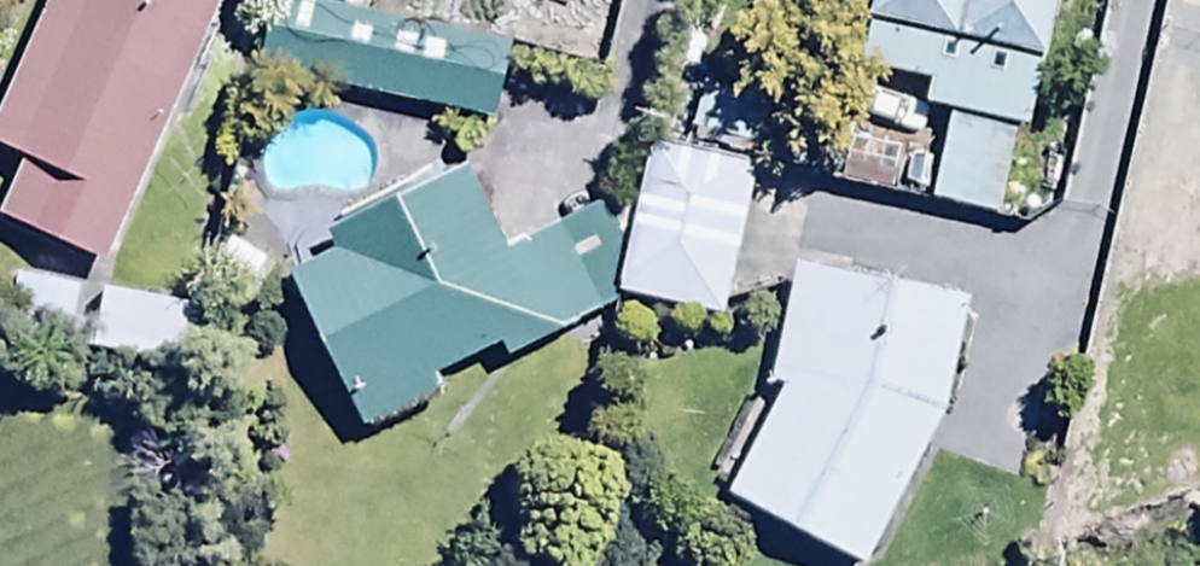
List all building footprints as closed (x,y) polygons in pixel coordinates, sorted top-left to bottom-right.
[(0,191),(0,220),(96,260),(207,0),(41,0),(0,95),(0,143),(17,150),(0,191)] [(336,0),(261,0),(248,68),(461,108),(476,27),(336,0)] [(1037,46),(1046,0),(864,0),(863,3),(1037,46)] [(947,106),(1021,124),(1037,46),(863,3),(852,57),(923,72),(918,100),(947,106)] [(1199,245),(1199,36),(1158,26),(1114,226),(1199,245)] [(1021,124),(947,106),(928,202),(1003,217),(1021,124)] [(619,237),(621,290),(718,312),(753,156),(642,131),(619,237)] [(621,290),(619,237),(598,197),(506,243),(461,156),(323,225),(332,242),(279,269),(357,424),(437,383),(428,365),(492,333),(501,351),(621,290)] [(769,374),(780,376),(720,485),(856,554),(937,404),(957,290),(789,260),(769,374)] [(193,300),(95,282),(87,328),(184,345),(193,300)]
